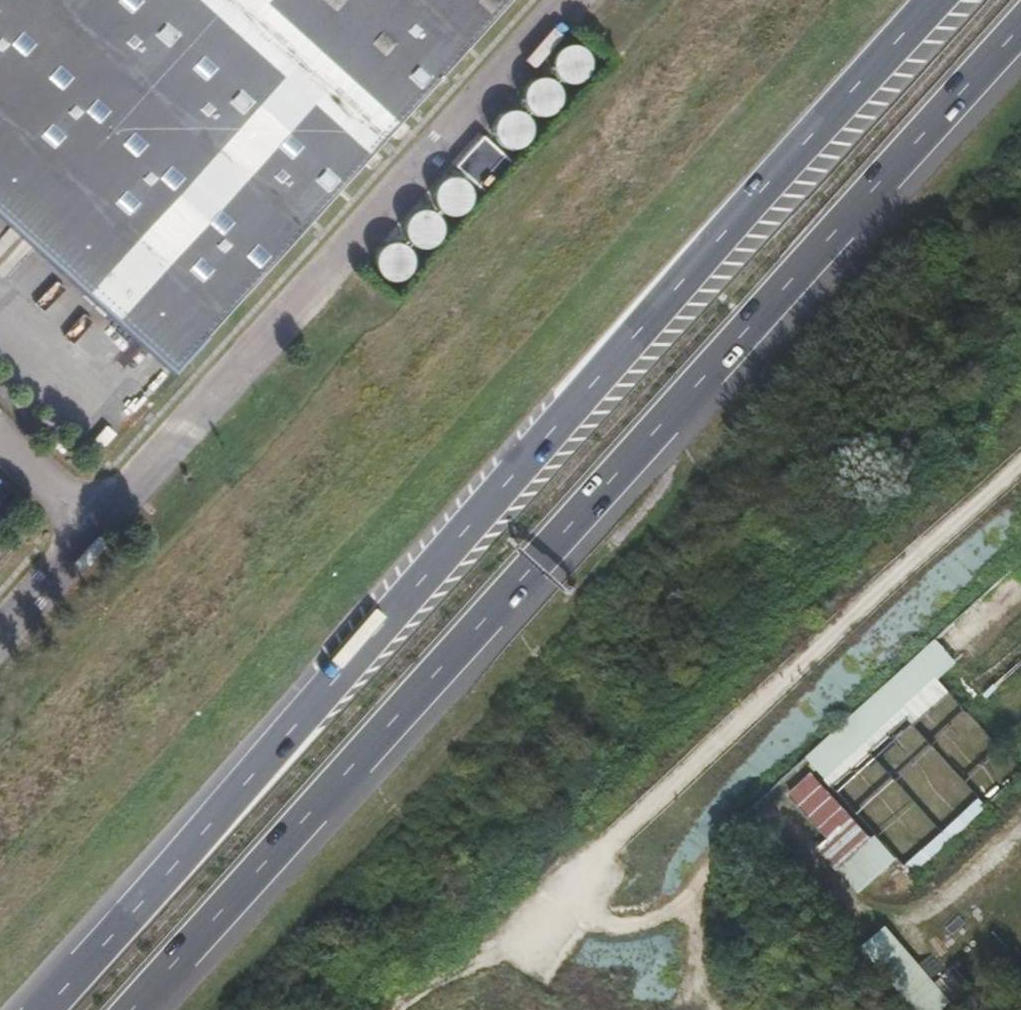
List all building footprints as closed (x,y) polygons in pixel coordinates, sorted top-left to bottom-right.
[(171,370),(505,0),(0,0),(0,215),(171,370)] [(550,57),(568,82),(593,65),(575,40),(550,57)] [(523,107),(555,113),(561,83),(529,77),(523,107)] [(534,117),(500,109),(493,137),(526,146),(534,117)] [(483,137),(460,165),(488,186),(510,158),(483,137)] [(469,209),(465,177),(435,181),(439,213),(469,209)] [(442,242),(440,211),(407,213),(409,244),(442,242)] [(413,249),(383,243),(378,272),(407,278),(413,249)] [(1020,600),(1020,586),(1010,573),(807,760),(827,780),(1020,600)] [(838,872),(872,841),(813,777),(790,796),(831,842),(820,851),(838,872)]
